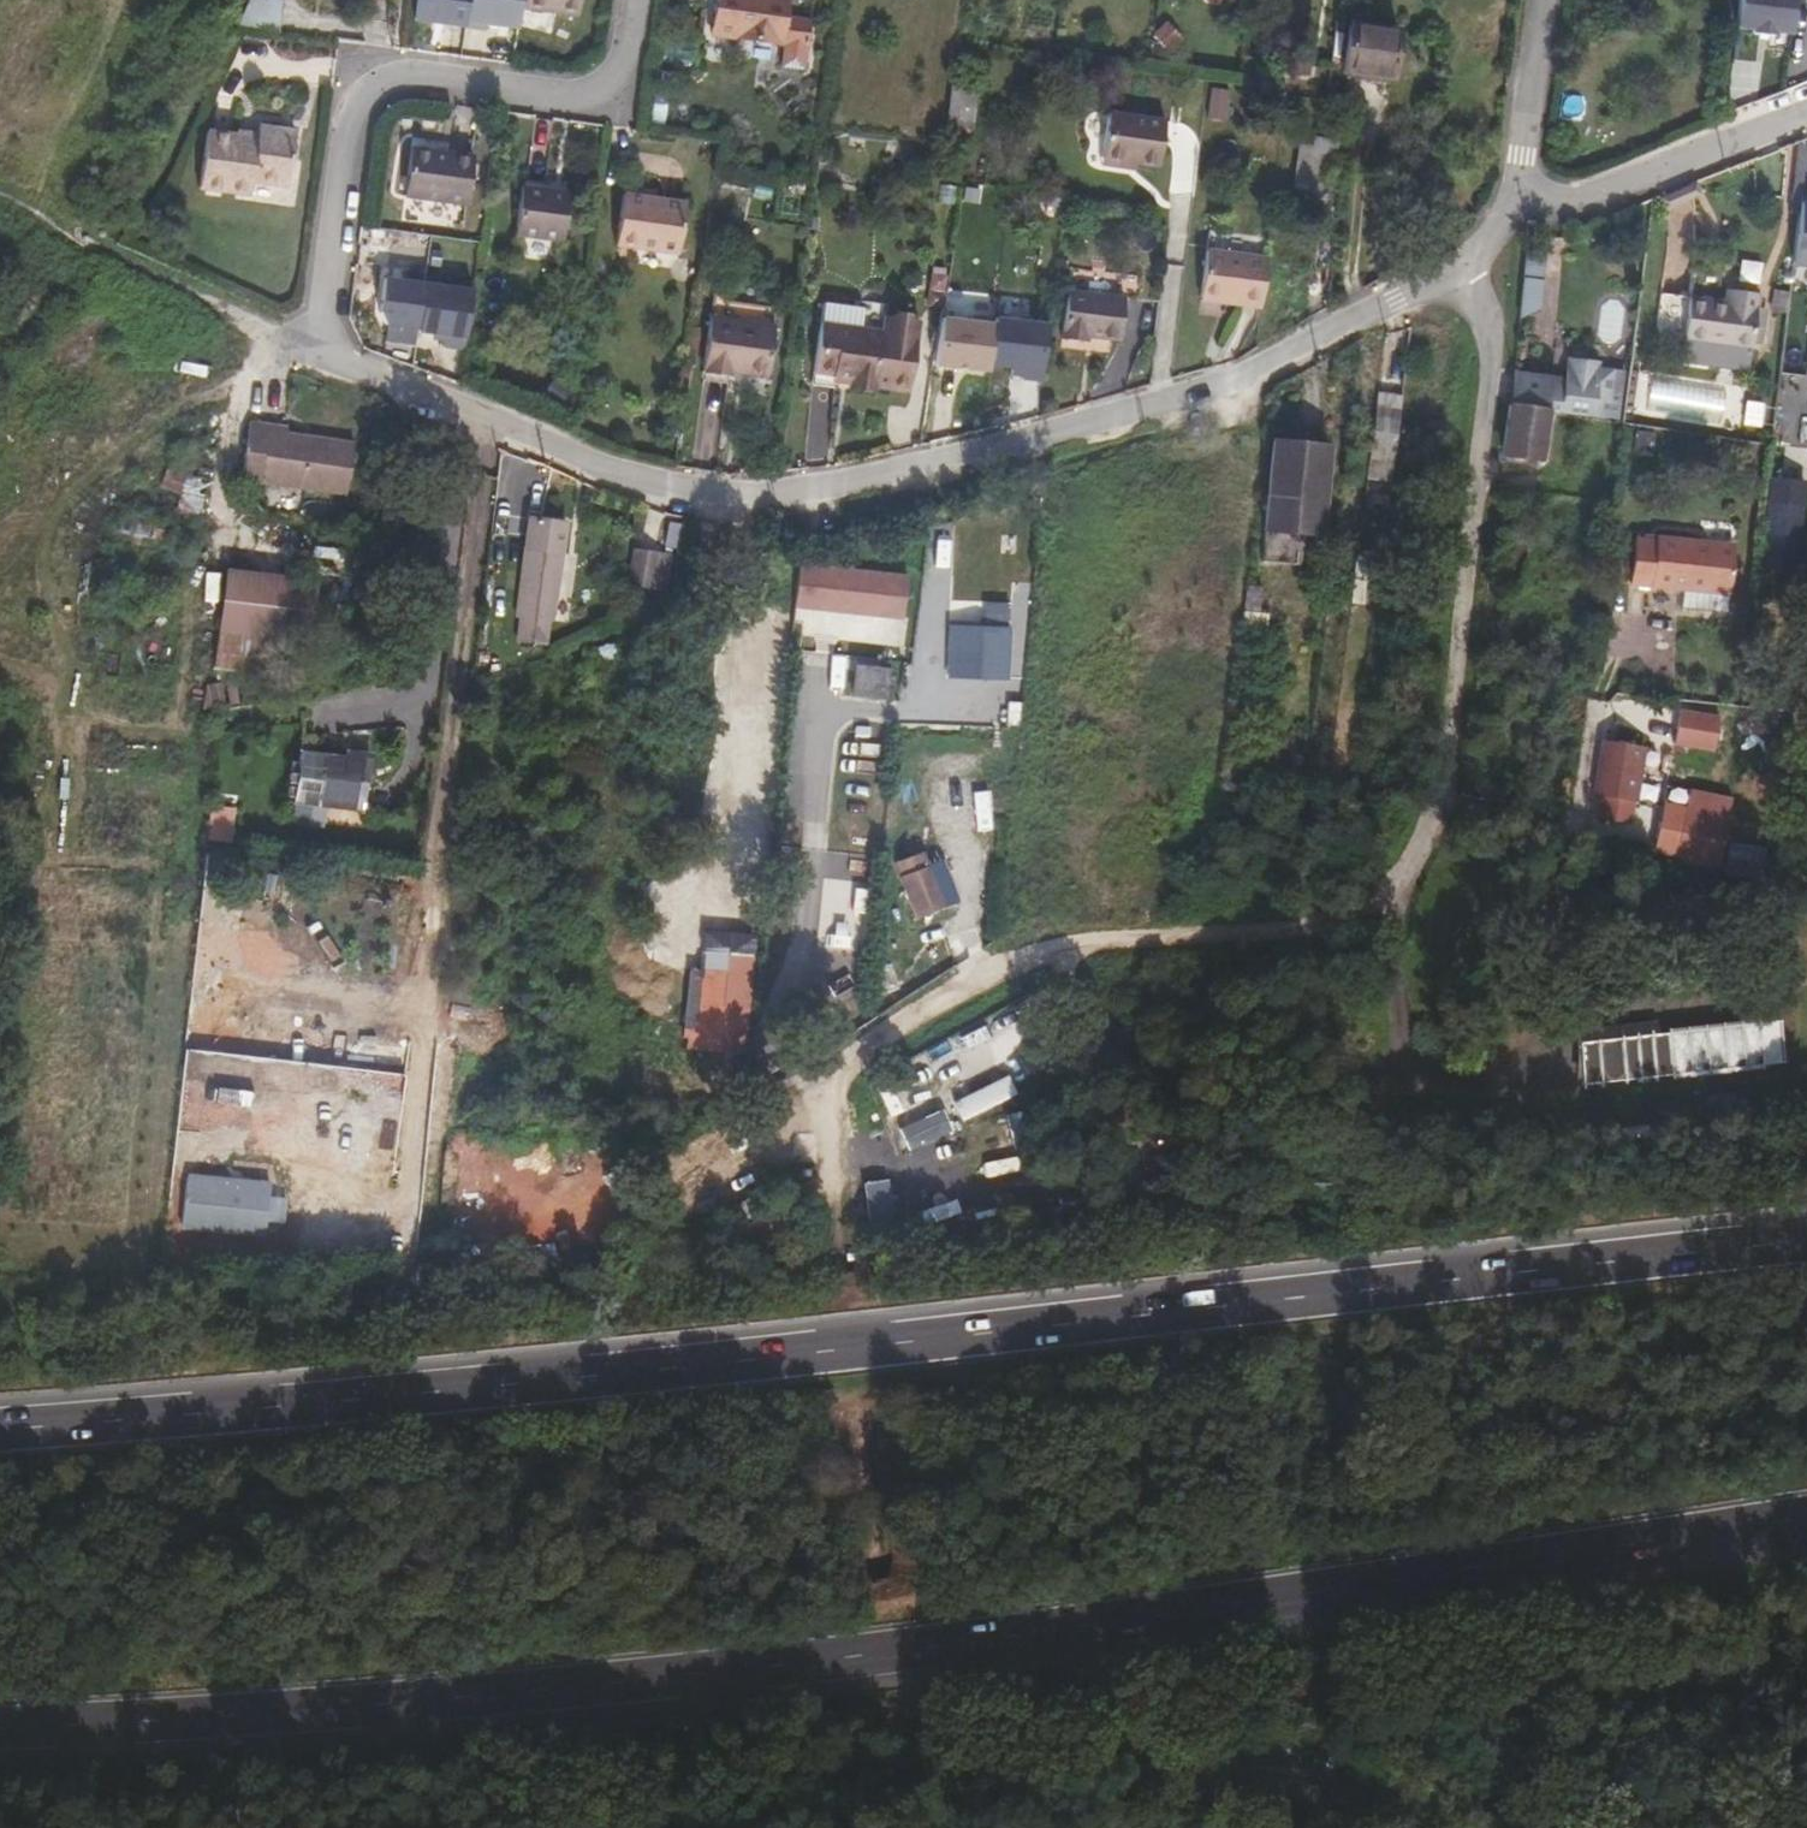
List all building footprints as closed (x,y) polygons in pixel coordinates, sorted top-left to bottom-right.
[(239,26),(278,31),(282,0),(250,0),(239,26)] [(464,26),(468,0),(415,0),(413,18),(464,26)] [(520,0),(468,0),(464,26),(483,29),(484,23),(516,28),(520,0)] [(570,15),(572,0),(525,0),(525,2),(557,7),(556,13),(570,15)] [(570,15),(578,16),(580,0),(572,0),(570,15)] [(781,44),(784,45),(781,65),(803,69),(810,19),(785,15),(787,0),(716,0),(712,35),(781,44)] [(1798,0),(1741,0),(1738,25),(1756,27),(1755,31),(1776,33),(1777,29),(1794,31),(1798,0)] [(524,9),(556,13),(557,7),(525,2),(524,9)] [(1400,29),(1336,21),(1330,73),(1393,80),(1400,29)] [(946,135),(962,136),(969,83),(952,81),(949,96),(946,135)] [(977,84),(969,83),(962,136),(971,137),(977,84)] [(1316,122),(1314,136),(1337,139),(1340,120),(1329,118),(1330,107),(1309,104),(1307,120),(1316,122)] [(1103,159),(1136,164),(1159,168),(1165,120),(1110,112),(1103,159)] [(252,183),(257,184),(265,126),(259,125),(258,135),(208,128),(201,188),(251,195),(252,183)] [(257,184),(281,187),(284,164),(291,165),(296,130),(265,126),(257,184)] [(1334,164),(1337,139),(1314,136),(1311,160),(1334,164)] [(1794,197),(1795,190),(1801,138),(1789,143),(1783,202),(1794,203),(1794,197)] [(412,147),(404,196),(467,207),(475,157),(412,147)] [(1135,171),(1136,164),(1103,159),(1102,165),(1135,171)] [(1330,193),(1334,164),(1311,160),(1306,161),(1302,188),(1330,193)] [(288,188),(291,165),(284,164),(281,187),(288,188)] [(521,185),(515,237),(563,243),(569,192),(521,185)] [(965,189),(956,249),(982,252),(990,194),(965,189)] [(1806,199),(1806,191),(1795,190),(1794,197),(1806,199)] [(624,193),(618,246),(679,254),(686,202),(624,193)] [(1806,259),(1806,199),(1794,197),(1794,203),(1788,256),(1806,259)] [(1230,304),(1261,307),(1267,259),(1207,252),(1201,296),(1231,299),(1230,304)] [(1524,272),(1521,301),(1540,303),(1543,273),(1524,272)] [(945,277),(932,276),(927,305),(940,306),(945,277)] [(1725,289),(1724,301),(1732,302),(1734,291),(1725,289)] [(1067,290),(1062,337),(1091,342),(1091,337),(1120,341),(1126,298),(1067,290)] [(1683,340),(1751,350),(1758,294),(1734,291),(1732,302),(1724,301),(1660,293),(1653,336),(1683,340)] [(1538,326),(1540,303),(1521,301),(1519,324),(1538,326)] [(848,384),(874,387),(908,392),(917,323),(909,322),(906,318),(896,317),(892,320),(884,319),(886,304),(874,303),(873,309),(824,302),(821,323),(812,385),(837,389),(839,378),(849,379),(848,384)] [(732,367),(769,372),(775,325),(711,316),(703,373),(730,377),(731,373),(732,367)] [(465,324),(446,323),(444,344),(464,346),(465,324)] [(1519,324),(1517,338),(1537,331),(1538,326),(1519,324)] [(937,389),(972,396),(983,338),(949,331),(937,389)] [(1748,368),(1751,350),(1683,340),(1680,359),(1748,368)] [(1565,357),(1565,362),(1598,366),(1599,361),(1565,357)] [(1512,372),(1502,454),(1542,460),(1549,409),(1592,415),(1598,366),(1565,362),(1563,378),(1512,372)] [(1598,366),(1592,415),(1605,416),(1611,368),(1598,366)] [(768,378),(769,372),(732,367),(731,373),(768,378)] [(874,393),(874,387),(848,384),(848,390),(874,393)] [(1367,478),(1392,481),(1402,406),(1377,403),(1367,478)] [(258,484),(347,497),(355,442),(288,432),(288,426),(251,421),(243,480),(254,481),(258,484)] [(1272,439),(1264,560),(1298,562),(1300,534),(1323,536),(1329,444),(1272,439)] [(1348,454),(1346,475),(1360,477),(1363,456),(1348,454)] [(181,486),(185,486),(179,510),(199,515),(207,485),(183,479),(181,486)] [(1371,493),(1370,506),(1383,508),(1384,495),(1371,493)] [(1794,546),(1798,503),(1767,499),(1762,542),(1794,546)] [(523,618),(521,642),(548,641),(550,621),(553,622),(560,552),(562,524),(528,521),(525,549),(519,618),(523,618)] [(1729,596),(1734,550),(1695,547),(1696,540),(1654,535),(1654,540),(1634,537),(1628,584),(1693,591),(1729,596)] [(1735,544),(1696,540),(1695,547),(1734,550),(1735,544)] [(658,555),(632,550),(626,586),(651,591),(658,555)] [(672,557),(658,555),(651,591),(666,593),(672,557)] [(798,564),(796,610),(907,615),(909,568),(798,564)] [(229,570),(220,630),(215,669),(274,676),(279,638),(309,642),(317,581),(229,570)] [(1264,587),(1248,585),(1245,610),(1261,612),(1264,587)] [(1729,596),(1693,591),(1691,609),(1727,613),(1729,596)] [(1261,612),(1245,610),(1243,628),(1267,630),(1269,612),(1261,612)] [(946,675),(1009,678),(1011,625),(949,622),(946,675)] [(582,650),(586,666),(617,659),(612,642),(582,650)] [(854,666),(851,697),(886,701),(889,669),(854,666)] [(245,681),(207,687),(202,712),(250,703),(245,681)] [(1677,707),(1676,744),(1713,745),(1714,709),(1677,707)] [(294,802),(364,811),(371,756),(347,752),(346,760),(301,753),(294,802)] [(1608,766),(1603,794),(1630,798),(1636,770),(1608,766)] [(896,798),(893,814),(908,817),(910,800),(896,798)] [(210,837),(235,838),(236,806),(212,804),(210,837)] [(1717,867),(1723,844),(1690,837),(1685,859),(1717,867)] [(1728,844),(1723,870),(1756,877),(1761,852),(1728,844)] [(897,875),(916,920),(937,911),(918,868),(897,875)] [(695,1040),(720,1042),(726,973),(701,971),(695,1040)] [(297,1055),(298,1027),(271,1025),(272,1006),(245,1005),(243,1053),(297,1055)] [(1650,1033),(1649,1021),(1577,1027),(1582,1081),(1786,1063),(1782,1021),(1650,1033)] [(371,1042),(369,1059),(406,1064),(408,1046),(371,1042)] [(879,1131),(914,1128),(912,1099),(876,1099),(879,1131)] [(187,1204),(237,1210),(241,1181),(190,1176),(187,1204)]
